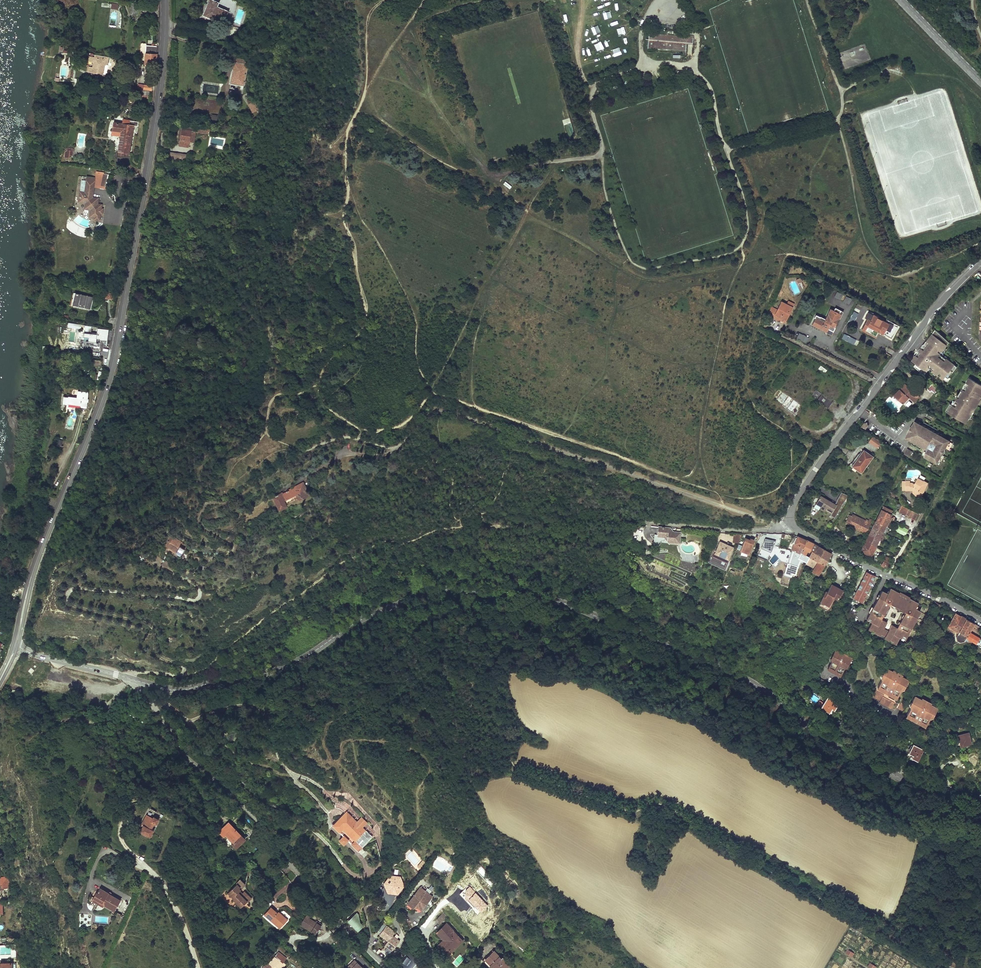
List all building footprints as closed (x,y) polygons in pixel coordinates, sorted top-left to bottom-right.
[(205,15),(220,21),(222,15),(225,16),(227,10),(216,6),(217,2),(213,0),(209,0),(208,4),(209,4),(205,15)] [(139,16),(141,5),(132,3),(130,14),(139,16)] [(205,3),(201,14),(205,15),(209,4),(208,4),(205,3)] [(649,34),(648,46),(685,50),(686,43),(692,43),(693,38),(649,34)] [(152,65),(156,66),(158,54),(157,54),(158,46),(147,45),(145,64),(147,64),(152,65)] [(107,57),(94,54),(94,57),(88,56),(88,61),(93,62),(91,72),(100,74),(103,62),(106,63),(107,57)] [(235,63),(232,83),(245,85),(248,65),(235,63)] [(250,104),(254,112),(261,108),(257,100),(250,104)] [(129,154),(133,126),(138,127),(138,122),(124,120),(123,124),(114,122),(113,130),(122,131),(121,136),(121,138),(123,138),(122,146),(119,146),(119,151),(119,155),(124,156),(125,154),(129,154)] [(182,129),(180,140),(188,142),(191,131),(182,129)] [(65,157),(69,157),(70,155),(72,155),(73,150),(68,149),(68,150),(66,152),(66,151),(65,157)] [(93,194),(94,182),(86,181),(86,188),(92,189),(91,193),(93,194)] [(91,193),(92,189),(86,188),(85,193),(80,192),(79,197),(84,198),(84,203),(85,203),(84,209),(90,210),(89,217),(94,218),(94,219),(99,220),(100,213),(102,214),(103,209),(101,209),(101,205),(97,204),(98,202),(95,202),(94,200),(94,198),(92,198),(93,194),(91,193)] [(221,198),(218,212),(223,214),(225,209),(232,211),(234,202),(226,201),(227,199),(221,198)] [(108,287),(107,294),(113,295),(118,294),(118,290),(114,288),(108,287)] [(834,287),(832,292),(841,297),(843,292),(834,287)] [(74,290),(73,301),(93,304),(94,293),(74,290)] [(772,307),(769,315),(779,321),(780,320),(786,323),(793,308),(788,305),(782,302),(778,310),(772,307)] [(816,318),(812,325),(827,332),(830,326),(834,328),(841,315),(831,310),(824,322),(816,318)] [(854,323),(858,313),(853,311),(849,320),(854,323)] [(867,319),(864,325),(867,326),(865,330),(876,336),(878,332),(879,330),(884,332),(888,324),(874,317),(872,322),(870,320),(867,319)] [(864,325),(861,330),(875,337),(876,336),(865,330),(867,326),(864,325)] [(797,331),(794,337),(803,341),(806,336),(797,331)] [(917,363),(914,367),(921,373),(922,374),(927,367),(928,367),(929,366),(930,365),(931,366),(929,369),(933,372),(942,380),(944,377),(947,379),(956,367),(947,360),(946,359),(945,360),(939,355),(944,348),(949,342),(936,331),(933,335),(932,334),(912,359),(917,363)] [(89,341),(82,341),(81,348),(91,349),(92,345),(92,342),(95,343),(97,343),(98,334),(90,333),(89,338),(89,341)] [(844,333),(841,338),(854,344),(856,339),(844,333)] [(942,354),(946,350),(944,348),(939,355),(945,360),(946,359),(947,360),(948,359),(942,354)] [(800,362),(774,398),(793,413),(799,404),(804,407),(811,396),(817,401),(822,394),(816,390),(824,379),(800,362)] [(965,423),(967,419),(967,418),(971,412),(972,413),(972,412),(979,401),(978,400),(980,395),(980,386),(970,379),(969,379),(968,381),(967,381),(964,385),(964,386),(965,386),(963,390),(962,390),(961,390),(958,396),(956,399),(954,403),(952,406),(950,405),(949,404),(945,411),(952,416),(953,415),(956,416),(955,417),(965,423)] [(932,383),(927,390),(930,392),(931,391),(934,394),(938,389),(932,383)] [(905,384),(894,396),(902,404),(908,398),(914,403),(919,397),(905,384)] [(69,397),(68,404),(86,406),(88,392),(78,391),(77,397),(69,397)] [(799,404),(793,413),(797,416),(804,407),(799,404)] [(922,426),(915,423),(907,436),(913,441),(922,446),(924,443),(928,445),(926,448),(924,456),(937,463),(949,441),(922,426)] [(877,448),(882,442),(873,435),(868,441),(877,448)] [(863,450),(851,467),(861,474),(873,457),(863,450)] [(906,481),(906,491),(911,491),(911,490),(913,490),(913,493),(918,497),(921,496),(921,495),(923,496),(929,483),(924,481),(919,479),(917,482),(915,484),(913,483),(911,483),(911,481),(906,481)] [(308,494),(302,483),(283,493),(282,493),(281,493),(281,494),(278,496),(278,495),(275,496),(276,497),(274,498),(280,511),(288,507),(284,500),(286,499),(286,498),(287,499),(295,495),(300,492),(303,497),(308,494)] [(830,513),(835,505),(819,495),(815,503),(820,506),(818,508),(823,510),(823,509),(830,513)] [(884,510),(893,516),(895,512),(886,507),(884,510)] [(919,516),(904,507),(900,514),(915,522),(919,516)] [(884,510),(862,550),(872,555),(882,537),(885,531),(889,524),(893,516),(884,510)] [(847,522),(867,533),(874,521),(871,520),(871,521),(868,519),(867,521),(854,514),(853,515),(851,514),(847,522)] [(908,530),(898,524),(895,530),(905,535),(908,530)] [(658,527),(657,535),(668,536),(672,542),(678,542),(679,533),(672,532),(669,528),(663,528),(664,527),(661,526),(661,527),(658,527)] [(734,534),(733,541),(739,542),(742,534),(734,534)] [(668,543),(678,544),(678,542),(672,542),(668,536),(665,538),(668,543)] [(798,536),(791,550),(796,553),(799,554),(800,553),(806,540),(798,536)] [(164,540),(164,547),(174,553),(178,547),(176,546),(178,543),(170,537),(164,540)] [(770,551),(775,542),(765,537),(760,547),(770,551)] [(745,539),(741,550),(750,554),(755,540),(751,538),(750,539),(748,538),(748,540),(745,539)] [(806,540),(800,553),(805,556),(806,554),(806,553),(808,551),(809,549),(810,550),(813,543),(806,540)] [(720,542),(715,553),(728,559),(733,548),(720,542)] [(813,543),(810,550),(812,551),(827,560),(831,553),(819,546),(813,543)] [(827,560),(812,551),(809,558),(824,565),(827,560)] [(715,553),(713,557),(727,563),(728,559),(715,553)] [(787,567),(785,566),(782,573),(789,576),(790,573),(794,575),(799,562),(800,563),(801,561),(805,563),(808,557),(807,557),(805,556),(800,553),(799,554),(796,553),(792,565),(788,563),(787,567)] [(887,556),(882,563),(887,566),(892,559),(889,557),(888,558),(887,558),(887,556)] [(805,563),(802,571),(805,572),(808,567),(813,570),(812,572),(818,574),(824,565),(809,558),(808,557),(805,563)] [(852,590),(849,596),(853,599),(853,598),(861,602),(875,575),(867,572),(856,592),(852,590)] [(818,602),(817,604),(826,609),(829,602),(832,604),(835,598),(833,597),(833,596),(839,599),(844,592),(831,584),(826,592),(825,591),(818,602)] [(870,613),(867,619),(867,620),(870,621),(872,622),(868,628),(871,629),(874,631),(877,633),(880,634),(885,637),(887,638),(890,640),(893,641),(896,643),(900,637),(902,638),(904,639),(905,640),(909,634),(911,629),(916,620),(918,615),(920,612),(915,610),(915,608),(917,606),(918,603),(909,599),(906,597),(902,595),(899,593),(890,588),(889,591),(887,593),(887,594),(881,591),(880,595),(877,599),(872,608),(870,613)] [(947,627),(949,628),(948,631),(953,634),(952,635),(954,641),(959,644),(964,643),(965,641),(971,644),(972,642),(974,644),(974,643),(979,646),(980,643),(980,637),(971,631),(975,624),(956,613),(947,627)] [(839,652),(834,650),(830,658),(831,661),(827,667),(840,674),(844,668),(847,667),(851,659),(847,656),(839,651),(839,652)] [(840,674),(827,667),(827,669),(839,676),(840,674)] [(893,673),(885,668),(883,672),(885,673),(882,679),(878,686),(881,688),(882,687),(887,690),(889,686),(893,688),(891,691),(895,694),(895,695),(896,696),(897,697),(901,690),(905,684),(907,685),(909,681),(900,676),(901,675),(894,671),(893,673)] [(881,688),(880,689),(895,697),(896,696),(895,695),(895,694),(891,691),(893,688),(889,686),(887,690),(882,687),(881,688)] [(884,694),(872,688),(869,694),(881,700),(880,702),(891,709),(895,702),(883,695),(884,694)] [(922,700),(914,695),(912,699),(914,701),(911,707),(908,714),(910,715),(911,716),(912,714),(917,717),(919,714),(921,715),(920,718),(925,721),(923,723),(925,724),(926,725),(930,717),(934,711),(936,712),(938,708),(929,703),(930,702),(923,698),(922,700)] [(820,701),(818,704),(829,713),(832,708),(834,710),(838,705),(827,697),(823,703),(820,701)] [(908,705),(901,702),(898,708),(904,711),(908,705)] [(911,716),(910,715),(909,717),(924,725),(925,724),(923,723),(925,721),(920,718),(921,715),(919,714),(917,717),(912,714),(911,716)] [(967,744),(971,743),(969,734),(967,735),(966,732),(957,735),(959,739),(957,741),(959,743),(960,745),(963,745),(965,746),(967,744)] [(911,743),(908,752),(912,754),(911,757),(917,759),(922,747),(911,743)] [(356,841),(353,845),(359,851),(373,837),(363,828),(367,823),(362,818),(357,822),(347,812),(334,826),(340,832),(344,829),(356,841)] [(144,823),(140,832),(150,837),(153,830),(151,829),(154,824),(156,824),(158,819),(153,816),(153,818),(146,814),(143,822),(144,823)] [(233,827),(226,835),(234,843),(233,845),(237,848),(245,840),(233,827)] [(392,875),(386,882),(389,890),(398,892),(404,885),(401,877),(392,875)] [(243,884),(237,879),(234,884),(235,885),(227,893),(233,899),(232,900),(240,907),(247,900),(247,901),(251,897),(244,890),(242,892),(240,894),(237,892),(239,890),(243,885),(242,885),(243,884)] [(97,891),(94,896),(105,903),(105,904),(115,910),(121,900),(111,894),(109,892),(110,890),(106,887),(104,889),(101,887),(98,892),(97,891)] [(418,906),(422,909),(433,895),(425,890),(424,892),(419,888),(410,901),(415,905),(416,904),(418,906)] [(94,896),(92,899),(103,906),(105,904),(105,903),(94,896)] [(272,919),(282,927),(289,919),(282,913),(280,914),(278,912),(271,907),(265,914),(272,920),(272,919)] [(358,931),(365,924),(355,913),(347,920),(358,931)] [(443,913),(438,918),(441,921),(446,917),(443,913)] [(307,914),(301,924),(316,934),(322,925),(316,921),(310,918),(311,916),(307,914)] [(272,919),(272,920),(281,928),(282,927),(272,919)] [(400,940),(393,935),(396,932),(383,923),(378,930),(382,933),(379,935),(387,941),(383,947),(391,953),(400,940)] [(449,925),(442,932),(449,938),(445,942),(452,950),(463,939),(449,925)] [(486,959),(491,964),(489,966),(491,967),(505,967),(509,964),(502,957),(501,958),(494,951),(486,959)] [(274,967),(277,963),(280,966),(283,962),(283,963),(286,958),(278,952),(269,963),(268,963),(264,967),(263,967),(273,967),(274,967)] [(400,967),(401,967),(416,967),(421,960),(409,953),(400,967)]
